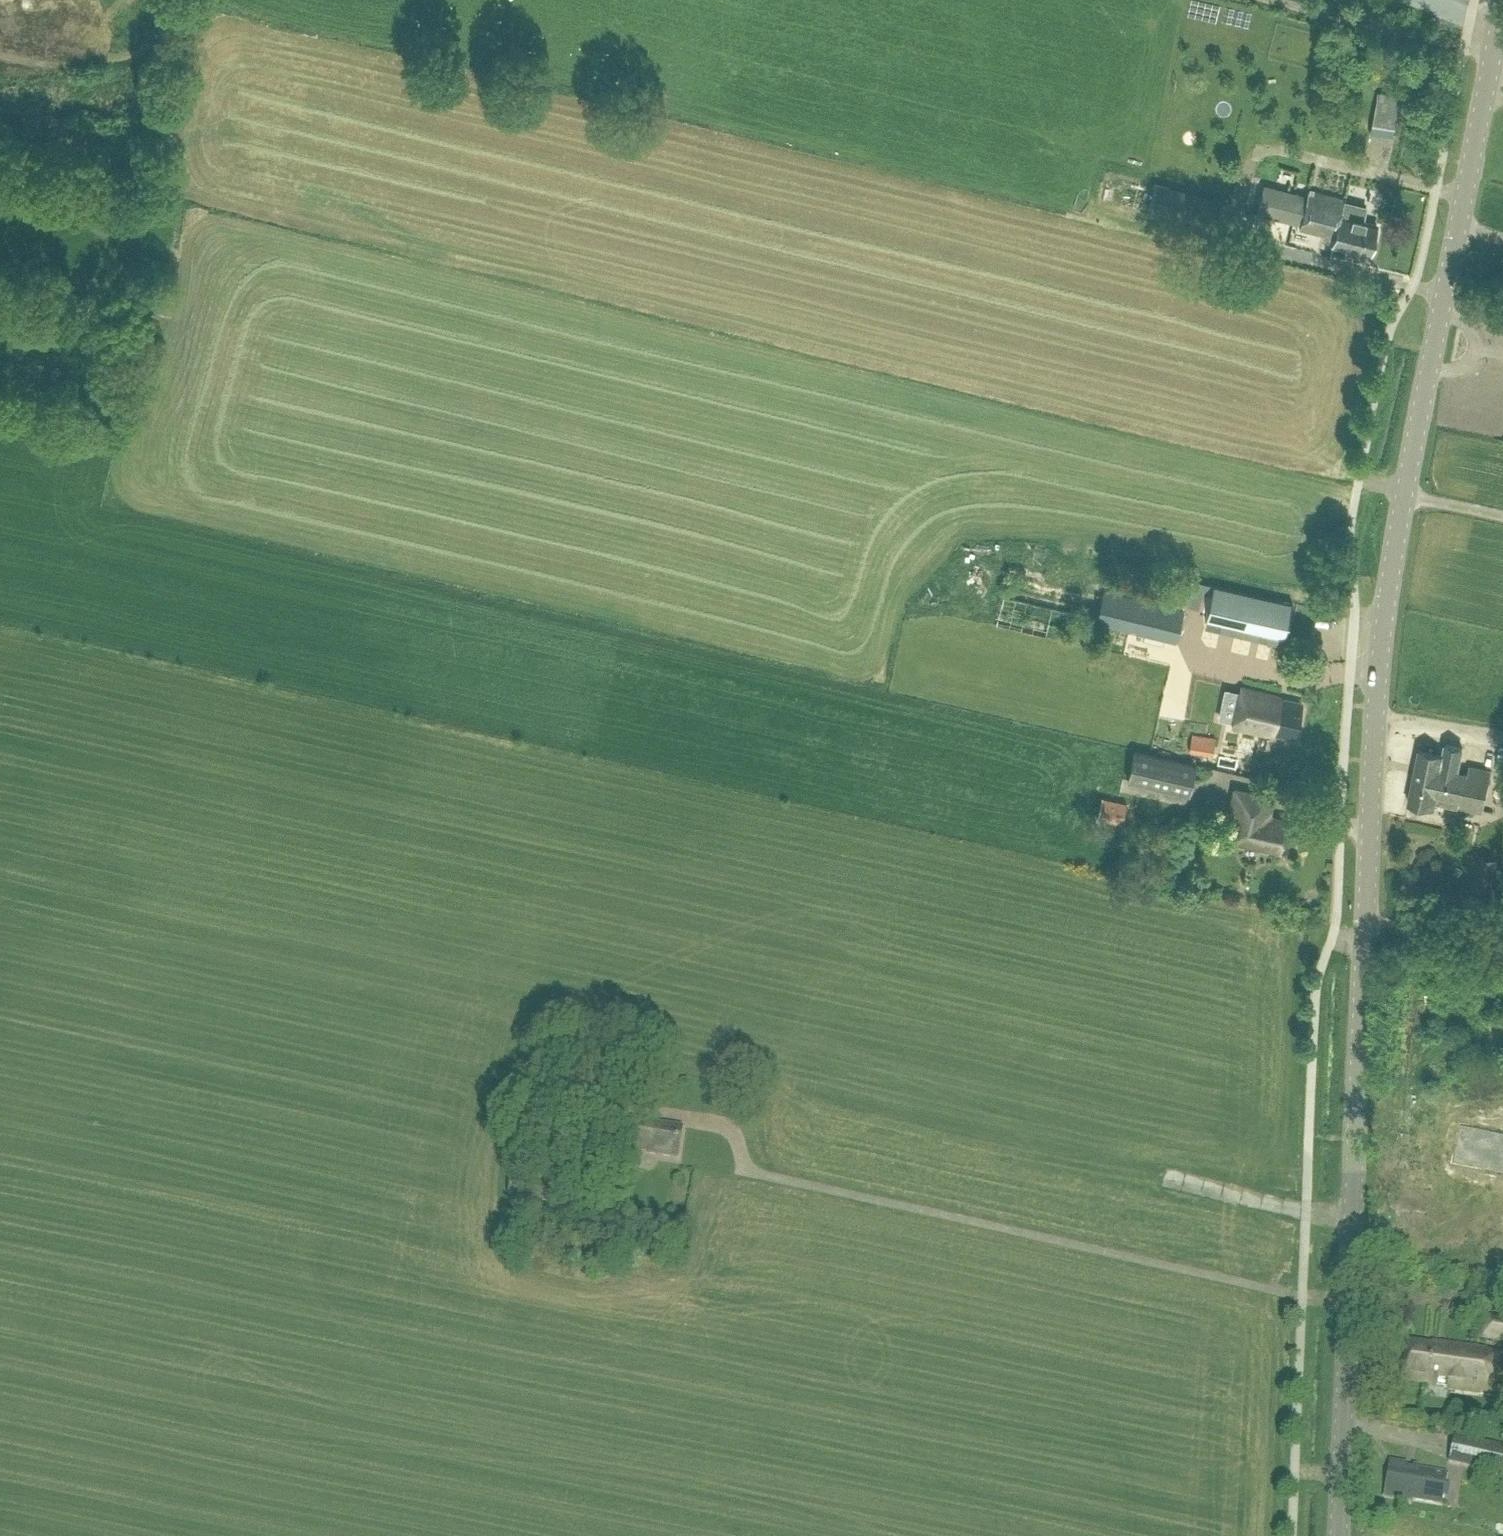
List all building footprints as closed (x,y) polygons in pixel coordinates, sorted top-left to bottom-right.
[(1154,182),(1148,209),(1215,225),(1221,198),(1154,182)] [(1366,204),(1343,198),(1343,196),(1308,188),(1307,193),(1262,182),(1256,210),(1300,221),(1299,226),(1333,234),(1331,241),(1369,250),(1376,222),(1362,218),(1366,204)] [(1212,582),(1205,616),(1283,634),(1291,601),(1212,582)] [(1087,589),(1082,613),(1096,617),(1095,621),(1175,640),(1182,608),(1097,587),(1096,592),(1087,589)] [(1074,628),(1077,612),(1037,602),(1002,593),(999,604),(1048,615),(1047,622),(1074,628)] [(1044,635),(1047,622),(1048,615),(999,604),(994,623),(1044,635)] [(1239,685),(1232,716),(1230,723),(1293,736),(1301,700),(1279,695),(1279,694),(1239,685)] [(1211,752),(1214,735),(1190,731),(1189,748),(1211,752)] [(1445,742),(1443,752),(1418,746),(1408,799),(1434,804),(1435,797),(1482,807),(1490,768),(1469,763),(1468,770),(1456,768),(1461,745),(1445,742)] [(1133,748),(1126,780),(1188,794),(1196,761),(1133,748)] [(1286,830),(1288,820),(1285,819),(1285,817),(1267,813),(1271,794),(1235,786),(1229,810),(1242,812),(1237,838),(1279,847),(1283,830),(1286,830)] [(1121,821),(1125,800),(1101,794),(1096,816),(1121,821)] [(1472,884),(1489,888),(1496,856),(1479,852),(1472,884)] [(683,1127),(632,1118),(627,1149),(649,1152),(648,1155),(677,1160),(683,1127)] [(1471,1120),(1462,1159),(1502,1169),(1502,1128),(1471,1120)] [(1426,1226),(1427,1217),(1408,1214),(1407,1223),(1426,1226)] [(1481,1341),(1502,1345),(1502,1324),(1484,1321),(1481,1341)] [(1407,1343),(1402,1382),(1424,1385),(1423,1386),(1479,1395),(1479,1392),(1495,1395),(1501,1357),(1485,1355),(1485,1353),(1432,1345),(1432,1347),(1407,1343)] [(1502,1460),(1502,1446),(1453,1436),(1447,1465),(1499,1476),(1502,1460)] [(1417,1468),(1389,1463),(1382,1499),(1410,1504),(1410,1501),(1440,1506),(1445,1475),(1416,1470),(1417,1468)]
